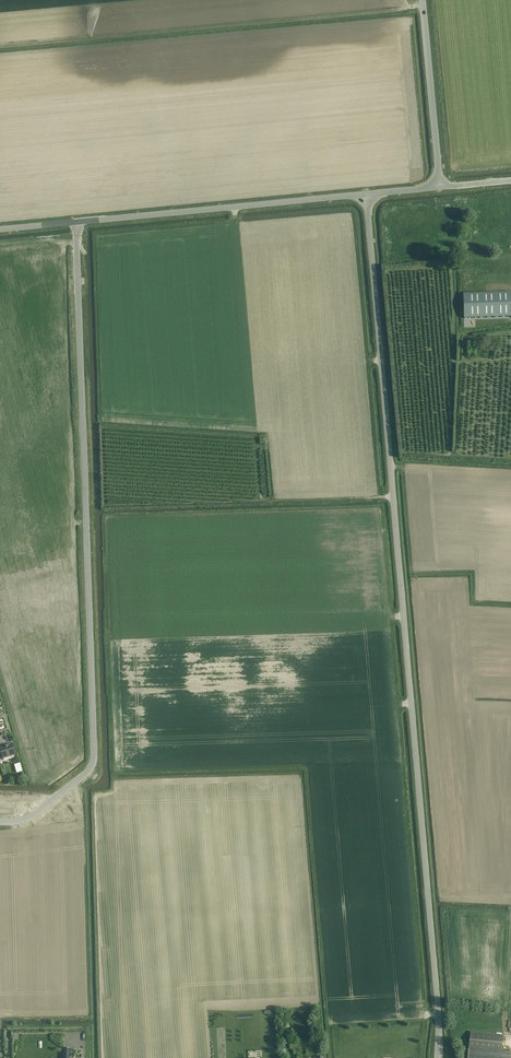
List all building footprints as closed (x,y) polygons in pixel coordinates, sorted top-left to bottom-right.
[(510,318),(510,294),(463,295),(464,320),(510,318)] [(15,755),(12,745),(0,748),(0,750),(3,759),(15,755)] [(503,1035),(502,1035),(470,1032),(468,1057),(510,1057),(510,1052),(501,1051),(503,1035)]
